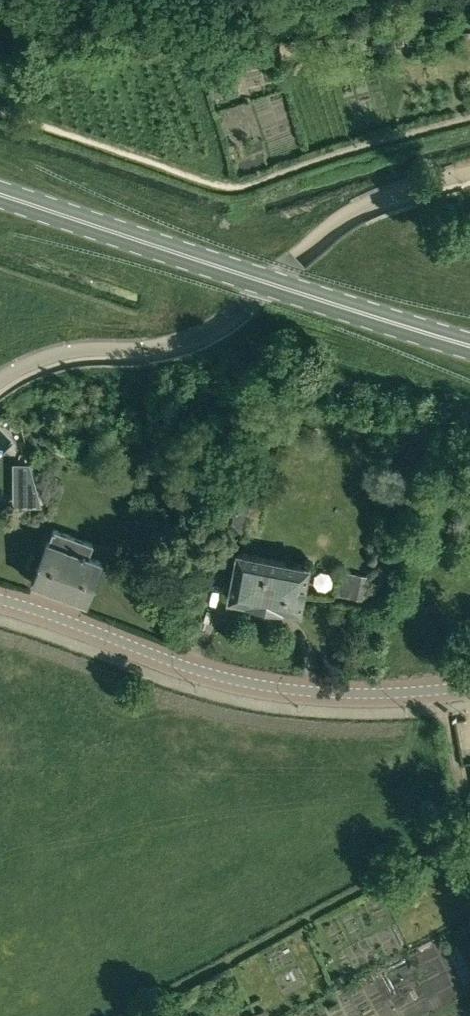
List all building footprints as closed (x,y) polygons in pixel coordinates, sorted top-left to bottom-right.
[(297,55),(297,42),(281,43),(281,56),(297,55)] [(32,471),(30,472),(21,475),(28,498),(40,493),(32,471)] [(242,531),(251,489),(226,484),(215,526),(242,531)] [(48,539),(32,581),(86,601),(102,560),(89,555),(94,543),(55,527),(50,540),(48,539)] [(227,596),(299,610),(308,564),(236,550),(227,596)]
